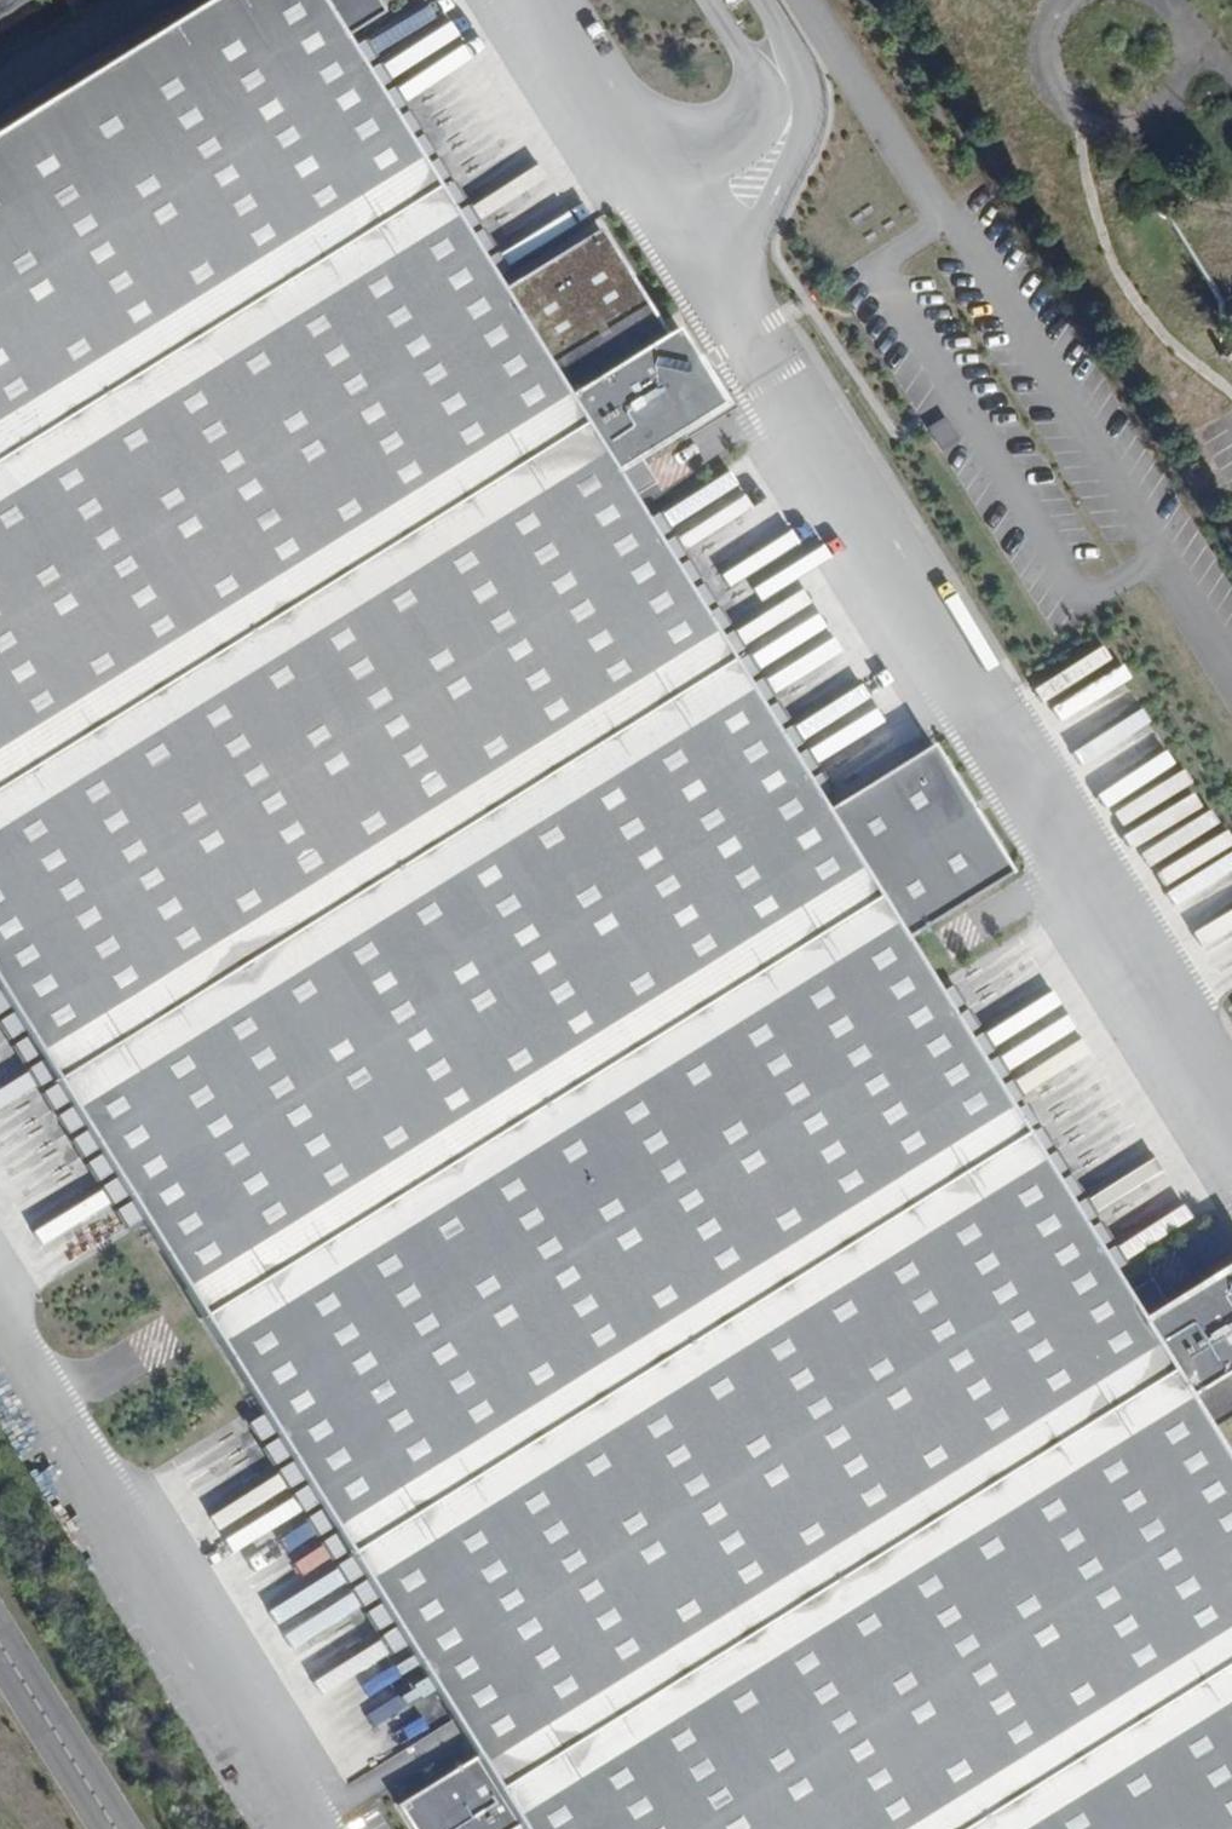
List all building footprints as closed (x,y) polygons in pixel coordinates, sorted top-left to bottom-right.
[(474,1757),(396,1805),(411,1828),(511,1828),(517,1825),(519,1828),(1231,1828),(1231,1264),(1163,1307),(1140,1321),(1125,1298),(903,941),(1011,874),(931,745),(823,812),(628,497),(612,472),(638,457),(721,405),(675,331),(665,336),(599,229),(498,288),(343,40),(385,13),(377,0),(211,0),(0,131),(0,994),(474,1757)] [(612,472),(628,497),(653,482),(638,457),(612,472)] [(1140,1321),(1163,1307),(1149,1283),(1125,1298),(1140,1321)]
